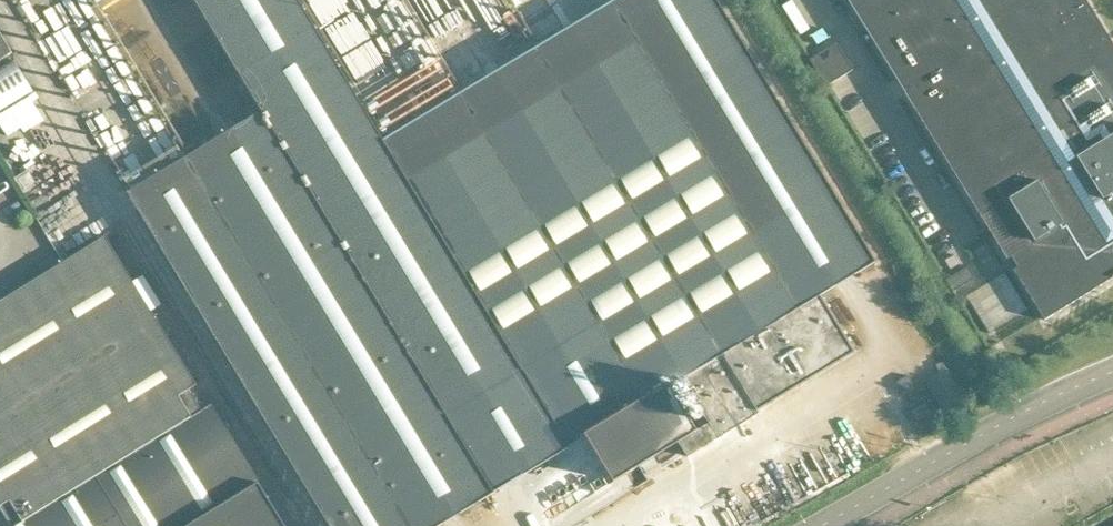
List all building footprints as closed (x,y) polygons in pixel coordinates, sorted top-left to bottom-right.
[(231,366),(305,485),(330,525),(438,525),(496,491),(587,435),(614,480),(679,441),(688,456),(759,413),(758,411),(856,352),(822,294),(876,262),(719,0),(615,0),(386,138),(317,27),(300,0),(196,0),(242,74),(264,109),(125,195),(231,366)] [(1043,316),(1046,319),(1112,278),(1112,42),(1087,0),(849,0),(1008,258),(1012,255),(1019,266),(1015,269),(1043,316)] [(13,52),(0,31),(0,61),(13,52)] [(838,42),(811,58),(827,85),(854,68),(838,42)] [(0,68),(0,109),(32,88),(14,59),(0,68)] [(0,506),(12,525),(287,525),(259,480),(212,404),(203,410),(189,387),(196,383),(106,238),(0,302),(0,506)] [(969,265),(947,279),(954,291),(977,277),(969,265)] [(996,277),(974,291),(998,328),(1020,313),(996,277)] [(908,375),(897,382),(907,397),(918,390),(908,375)] [(931,413),(925,402),(911,410),(918,421),(931,413)]
